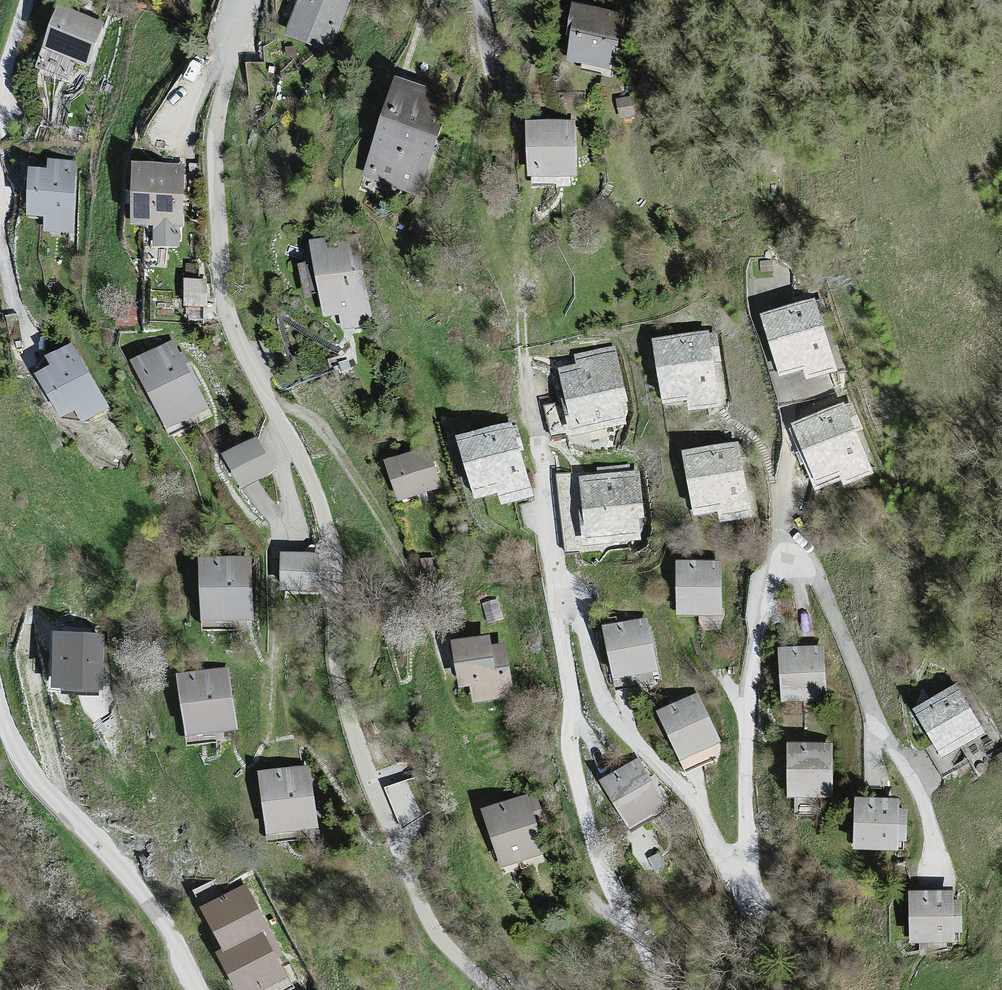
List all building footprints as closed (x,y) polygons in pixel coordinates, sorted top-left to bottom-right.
[(283,39),(329,57),(352,0),(298,0),(283,39)] [(109,26),(61,7),(44,49),(92,68),(109,26)] [(625,16),(574,7),(564,66),(615,75),(625,16)] [(450,102),(395,83),(361,183),(416,202),(450,102)] [(575,123),(525,125),(527,183),(577,181),(575,123)] [(51,170),(29,168),(25,215),(47,217),(46,232),(74,234),(80,161),(52,159),(51,170)] [(180,171),(131,169),(128,230),(152,232),(151,249),(176,250),(180,171)] [(355,239),(309,247),(326,336),(372,327),(355,239)] [(206,282),(183,283),(184,311),(207,310),(206,282)] [(817,300),(760,317),(780,382),(837,365),(817,300)] [(709,336),(653,343),(662,407),(718,400),(709,336)] [(53,366),(38,374),(62,415),(76,407),(86,423),(113,407),(73,339),(47,355),(53,366)] [(177,342),(134,363),(169,434),(212,412),(177,342)] [(614,356),(556,371),(573,436),(631,421),(614,356)] [(844,405),(789,425),(814,489),(868,469),(844,405)] [(511,424),(456,440),(475,503),(530,487),(511,424)] [(255,442),(221,459),(239,494),(273,476),(255,442)] [(738,443),(681,454),(693,519),(750,509),(738,443)] [(430,453),(385,464),(395,505),(440,493),(430,453)] [(638,473),(576,480),(583,548),(645,542),(638,473)] [(320,557),(282,557),(282,597),(320,597),(320,557)] [(250,559),(198,562),(202,629),(254,627),(250,559)] [(721,562),(674,562),(674,617),(721,617),(721,562)] [(644,620),(600,629),(611,682),(655,673),(644,620)] [(107,636),(54,632),(50,692),(103,696),(107,636)] [(490,637),(449,644),(458,690),(472,687),(475,705),(514,698),(504,644),(492,647),(490,637)] [(822,649),(778,651),(781,706),(825,703),(822,649)] [(229,670),(176,679),(188,741),(240,732),(229,670)] [(957,688),(913,712),(940,761),(984,737),(957,688)] [(696,694),(655,713),(678,762),(719,743),(696,694)] [(832,745),(787,745),(787,800),(832,800),(832,745)] [(639,761),(598,783),(624,831),(665,808),(639,761)] [(306,767),(257,775),(267,840),(317,832),(306,767)] [(423,777),(384,789),(405,832),(436,808),(423,777)] [(527,798),(480,812),(498,869),(544,855),(527,798)] [(900,802),(853,799),(850,852),(896,855),(900,802)] [(203,907),(223,947),(214,952),(233,989),(263,989),(287,978),(277,958),(284,955),(249,884),(203,907)] [(958,894),(908,894),(909,946),(959,946),(958,894)]
